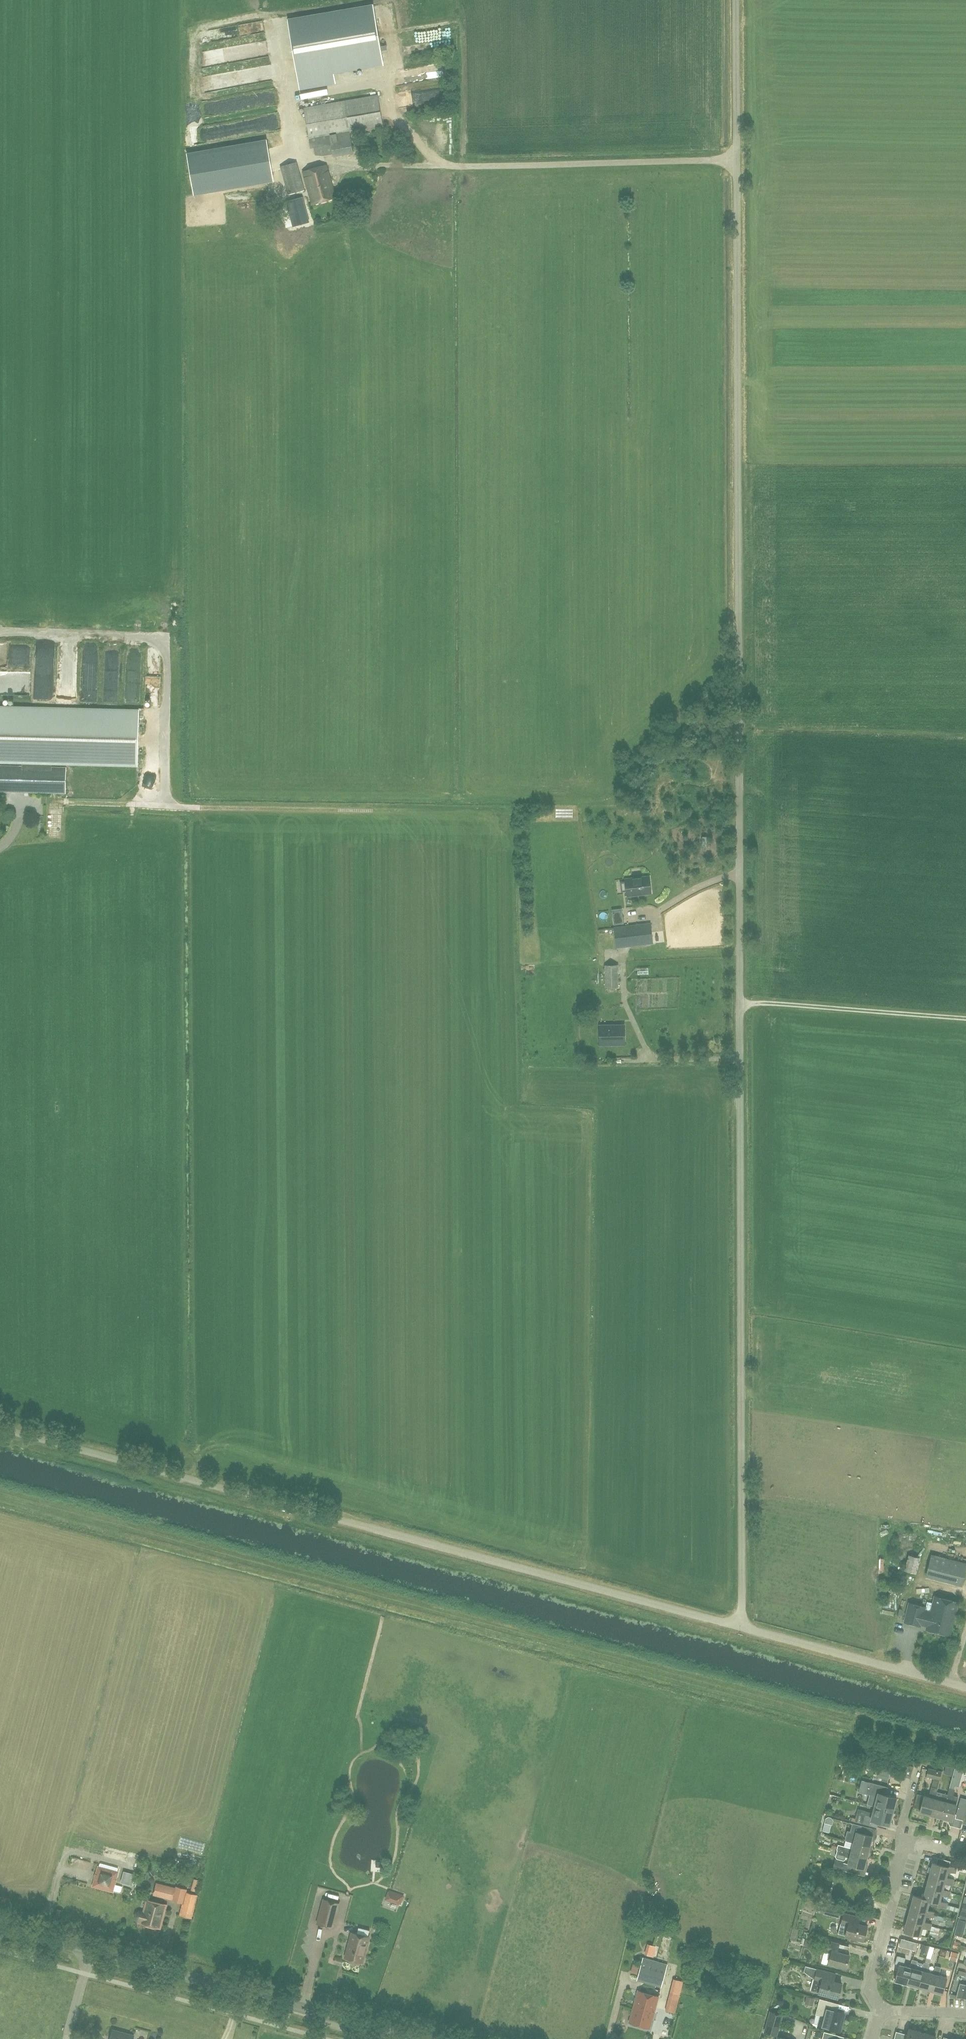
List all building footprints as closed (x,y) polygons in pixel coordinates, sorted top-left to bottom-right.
[(373,6),(289,21),(300,88),(335,82),(333,73),(383,64),(373,6)] [(202,66),(213,65),(213,51),(201,51),(202,66)] [(377,95),(304,108),(310,148),(314,148),(315,155),(322,155),(333,154),(333,156),(353,152),(350,133),(383,127),(377,95)] [(273,181),(266,140),(187,154),(194,195),(273,181)] [(280,167),(288,195),(304,190),(296,162),(280,167)] [(303,171),(313,205),(336,198),(326,165),(303,171)] [(310,222),(302,197),(286,201),(293,227),(310,222)] [(149,676),(152,690),(159,689),(157,675),(149,676)] [(51,767),(51,764),(138,766),(139,711),(0,707),(0,763),(22,763),(22,767),(0,766),(0,791),(65,793),(66,768),(51,767)] [(651,893),(649,876),(625,879),(627,896),(651,893)] [(650,923),(614,927),(616,948),(653,943),(650,923)] [(604,942),(610,941),(609,929),(602,930),(604,942)] [(605,988),(618,988),(618,965),(605,965),(605,988)] [(600,1026),(600,1044),(625,1044),(625,1026),(600,1026)] [(908,1550),(909,1567),(917,1567),(916,1549),(908,1550)] [(965,1570),(965,1563),(931,1554),(926,1576),(962,1586),(965,1570)] [(926,1608),(909,1604),(904,1623),(921,1627),(921,1625),(927,1626),(926,1629),(949,1635),(957,1601),(935,1595),(931,1611),(925,1609),(926,1608)] [(906,1764),(902,1776),(909,1778),(912,1766),(906,1764)] [(926,1776),(939,1780),(942,1771),(928,1768),(926,1776)] [(889,1773),(883,1772),(879,1771),(878,1777),(888,1779),(889,1773)] [(896,1797),(885,1794),(887,1787),(868,1782),(865,1793),(876,1796),(874,1806),(892,1811),(896,1797)] [(931,1786),(928,1796),(917,1793),(913,1807),(920,1809),(919,1812),(930,1814),(934,1798),(935,1798),(936,1791),(937,1788),(931,1786)] [(947,1794),(941,1817),(952,1820),(956,1804),(958,1797),(952,1796),(954,1789),(949,1787),(947,1794)] [(934,1798),(930,1814),(941,1817),(947,1794),(936,1791),(935,1798),(934,1798)] [(959,1801),(955,1818),(963,1820),(965,1808),(965,1803),(959,1801)] [(871,1815),(864,1813),(857,1811),(854,1821),(861,1823),(877,1827),(878,1821),(889,1824),(892,1811),(874,1806),(871,1815)] [(854,1823),(850,1836),(847,1835),(846,1840),(853,1842),(869,1846),(872,1835),(866,1833),(868,1826),(854,1823)] [(851,1848),(844,1846),(839,1844),(837,1849),(866,1857),(869,1846),(853,1842),(851,1848)] [(837,1849),(836,1854),(836,1856),(837,1858),(843,1860),(845,1859),(845,1857),(848,1858),(847,1863),(843,1862),(841,1869),(855,1873),(857,1866),(863,1868),(866,1857),(837,1849)] [(841,1869),(843,1862),(835,1860),(833,1867),(841,1869)] [(932,1862),(929,1874),(945,1879),(945,1877),(947,1871),(955,1873),(956,1867),(948,1865),(948,1867),(932,1862)] [(98,1866),(93,1886),(112,1891),(118,1872),(98,1866)] [(945,1879),(929,1874),(926,1886),(942,1891),(942,1889),(944,1883),(952,1885),(953,1879),(945,1877),(945,1879)] [(172,1900),(173,1900),(176,1887),(175,1887),(156,1883),(153,1895),(172,1900)] [(173,1900),(172,1900),(172,1901),(183,1903),(186,1892),(187,1889),(176,1886),(175,1887),(176,1887),(173,1900)] [(949,1896),(950,1891),(942,1889),(942,1891),(926,1886),(922,1898),(939,1902),(939,1901),(941,1894),(949,1896)] [(404,1895),(389,1890),(386,1900),(401,1905),(404,1895)] [(180,1915),(191,1918),(197,1895),(186,1892),(183,1903),(180,1915)] [(947,1903),(939,1901),(939,1902),(922,1898),(913,1895),(910,1907),(926,1911),(927,1910),(928,1903),(946,1908),(947,1903)] [(141,1921),(140,1923),(160,1929),(167,1904),(146,1899),(143,1912),(139,1911),(136,1913),(135,1916),(137,1920),(141,1921)] [(324,1899),(317,1923),(333,1927),(340,1903),(324,1899)] [(812,1900),(809,1913),(826,1916),(829,1904),(812,1900)] [(934,1912),(927,1910),(926,1911),(910,1907),(907,1919),(923,1923),(923,1922),(925,1915),(933,1917),(934,1912)] [(863,1940),(867,1925),(855,1922),(856,1916),(843,1913),(840,1924),(847,1926),(844,1935),(863,1940)] [(923,1923),(907,1919),(903,1931),(920,1935),(922,1927),(929,1929),(931,1924),(923,1922),(923,1923)] [(965,1923),(965,1921),(959,1919),(957,1927),(965,1929),(965,1923)] [(931,1926),(930,1933),(939,1935),(940,1928),(931,1926)] [(352,1932),(349,1945),(350,1945),(349,1949),(348,1948),(346,1957),(352,1959),(351,1961),(352,1962),(357,1964),(359,1963),(359,1961),(362,1962),(369,1937),(352,1932)] [(906,1948),(908,1940),(901,1938),(899,1946),(906,1948)] [(845,1968),(848,1954),(837,1951),(839,1944),(825,1940),(823,1950),(830,1952),(827,1963),(845,1968)] [(922,1944),(920,1952),(927,1953),(929,1946),(922,1944)] [(929,1957),(934,1958),(938,1947),(932,1945),(929,1957)] [(958,1953),(952,1951),(949,1960),(956,1961),(958,1953)] [(911,1967),(909,1967),(903,1965),(905,1957),(900,1956),(897,1964),(899,1964),(894,1980),(907,1983),(911,1967)] [(643,1957),(642,1961),(637,1976),(662,1983),(667,1964),(643,1957)] [(923,1962),(921,1970),(923,1970),(918,1987),(930,1990),(934,1973),(933,1973),(927,1971),(929,1964),(931,1959),(926,1958),(925,1963),(923,1962)] [(912,1959),(909,1967),(911,1967),(907,1983),(918,1987),(923,1970),(921,1970),(915,1968),(917,1960),(912,1959)] [(935,1965),(933,1973),(934,1973),(930,1990),(942,1993),(946,1977),(938,1975),(941,1967),(935,1965)] [(837,1998),(841,1983),(830,1980),(832,1973),(816,1969),(813,1979),(821,1981),(817,1992),(837,1998)] [(674,1979),(671,1990),(665,2010),(675,2012),(680,1993),(683,1981),(674,1979)] [(962,1987),(958,1986),(956,1997),(965,1998),(965,1984),(963,1984),(962,1987)] [(638,1990),(633,2008),(644,2012),(645,2007),(654,2010),(658,1996),(638,1990)] [(821,2026),(827,2028),(839,2031),(844,2013),(833,2010),(834,2003),(819,1998),(815,2015),(823,2017),(821,2026)] [(644,2012),(633,2008),(629,2022),(649,2028),(654,2010),(645,2007),(644,2012)] [(778,2030),(782,2014),(770,2011),(766,2026),(778,2030)] [(905,2038),(920,2038),(921,2032),(908,2028),(905,2038)] [(113,2030),(110,2038),(133,2038),(134,2035),(113,2030)]
